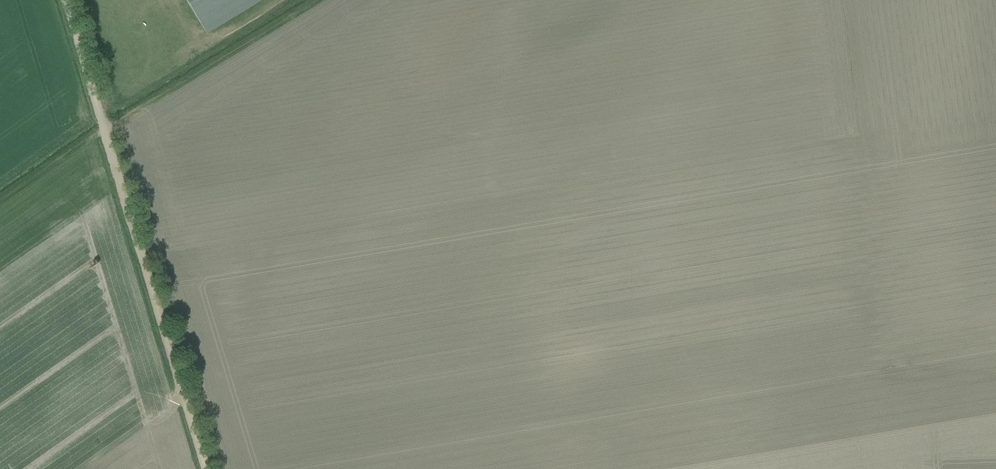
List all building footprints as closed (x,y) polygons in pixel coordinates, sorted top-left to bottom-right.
[(205,33),(259,0),(185,0),(205,33)]
